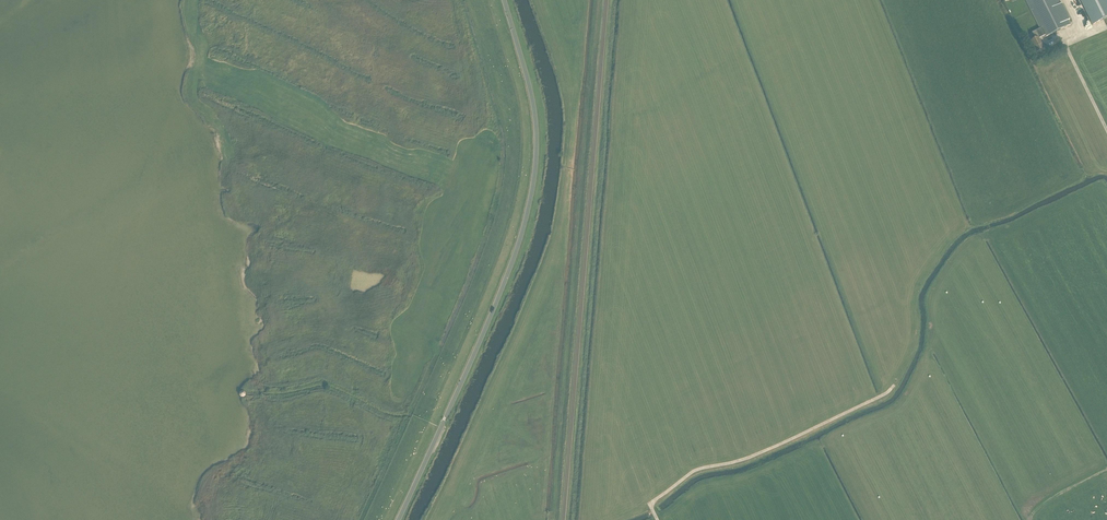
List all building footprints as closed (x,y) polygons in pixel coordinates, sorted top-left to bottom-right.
[(1071,24),(1059,0),(1026,0),(1040,29),(1032,32),(1036,39),(1031,41),(1033,46),(1034,45),(1037,52),(1044,49),(1039,38),(1044,36),(1045,37),(1071,24)] [(1093,25),(1106,18),(1106,0),(1081,0),(1093,25)]
